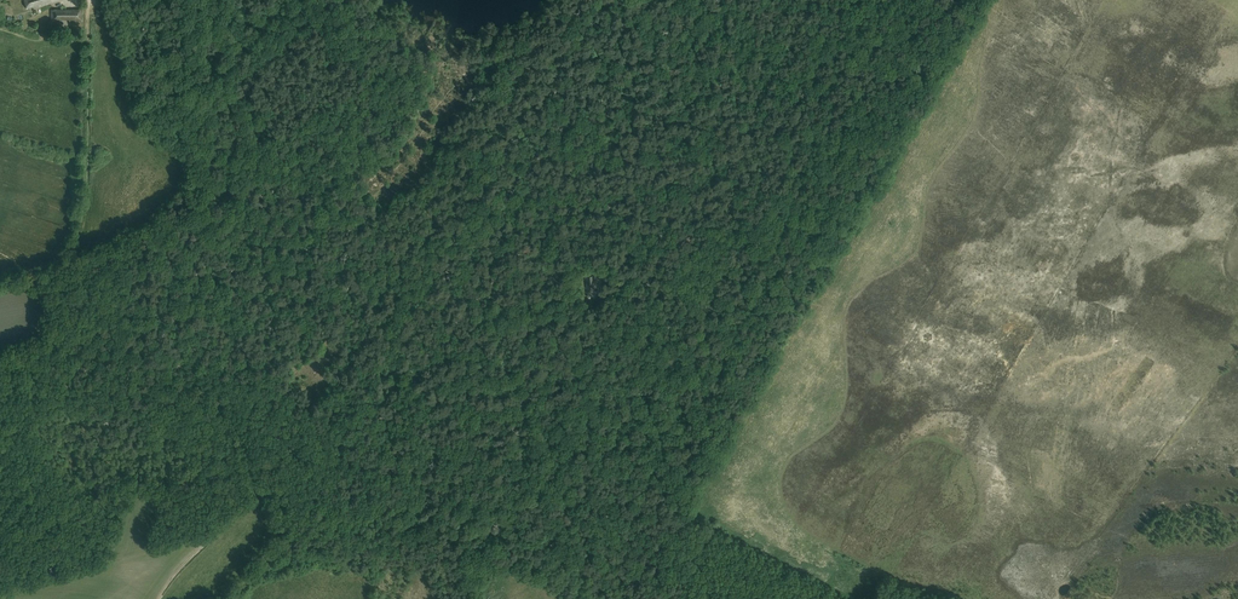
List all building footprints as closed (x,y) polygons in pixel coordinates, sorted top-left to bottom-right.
[(58,0),(24,0),(27,9),(38,6),(58,0)] [(51,21),(61,21),(61,19),(69,19),(69,22),(82,22),(82,10),(51,10),(51,21)] [(585,276),(586,289),(597,287),(595,275),(585,276)]
